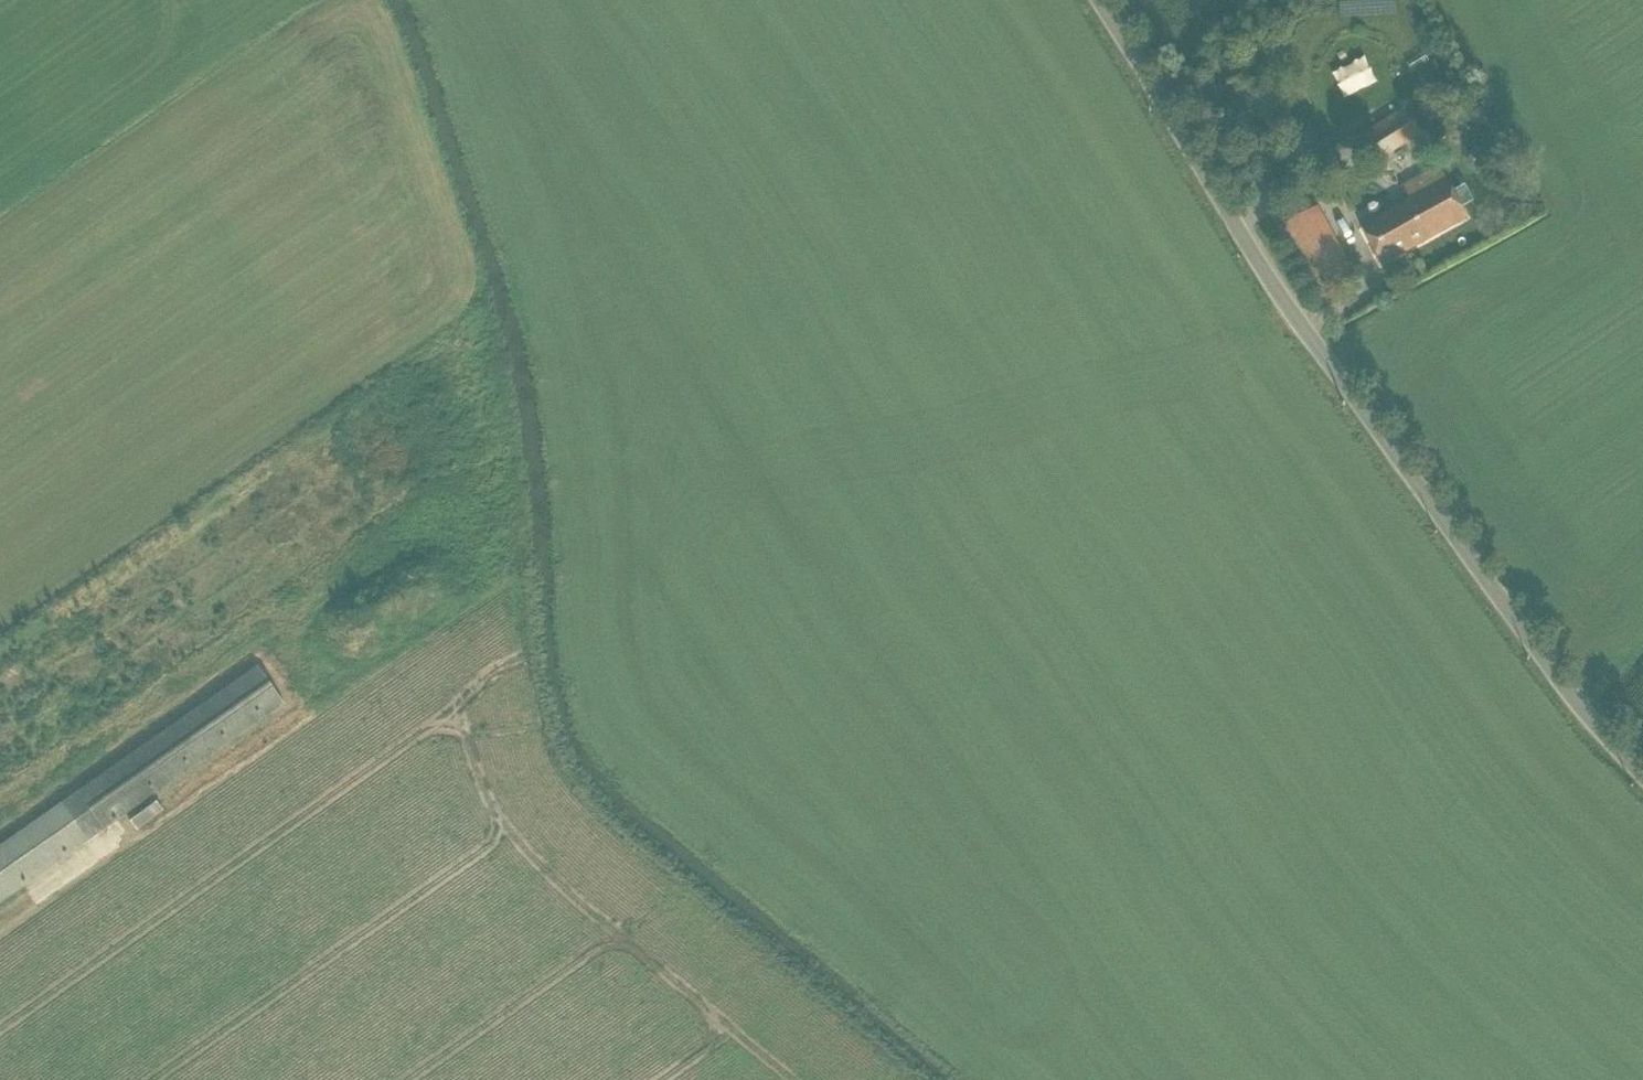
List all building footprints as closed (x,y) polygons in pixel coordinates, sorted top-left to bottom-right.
[(1385,269),(1479,227),(1469,203),(1428,221),(1421,205),(1367,229),(1385,269)] [(1316,300),(1356,279),(1315,205),(1275,226),(1316,300)] [(0,848),(0,928),(31,909),(33,908),(141,843),(135,817),(300,717),(277,680),(0,848)]
